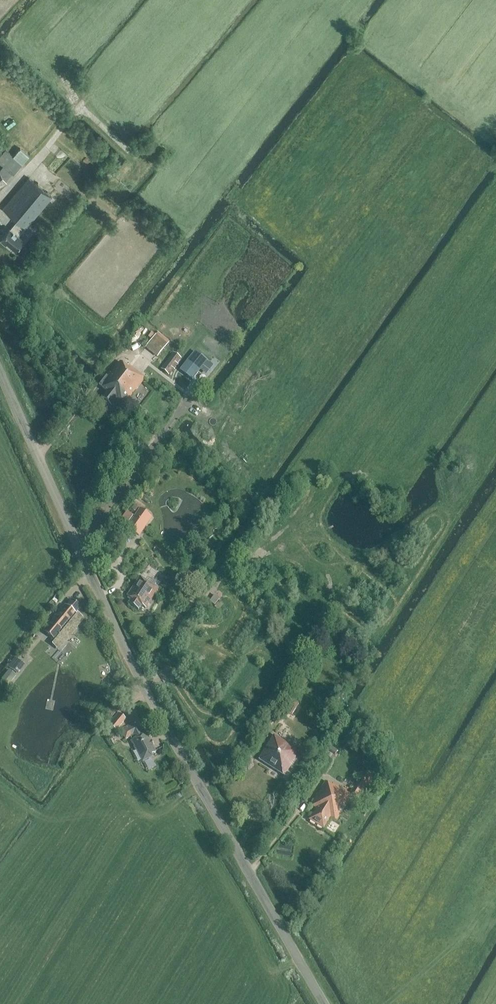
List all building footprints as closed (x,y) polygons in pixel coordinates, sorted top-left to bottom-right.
[(20,149),(22,146),(14,139),(0,155),(0,164),(13,174),(22,163),(13,156),(20,149)] [(13,156),(22,163),(29,156),(20,149),(13,156)] [(51,196),(29,178),(2,209),(17,220),(10,229),(9,228),(1,239),(2,240),(0,242),(0,243),(4,246),(6,243),(15,250),(23,240),(18,236),(25,227),(51,196)] [(157,356),(166,344),(155,336),(146,348),(157,356)] [(173,353),(161,369),(168,375),(178,362),(180,360),(181,359),(173,353)] [(195,353),(181,371),(192,380),(200,369),(207,374),(212,367),(195,353)] [(127,367),(120,362),(107,378),(106,377),(99,387),(107,393),(102,400),(111,407),(116,400),(123,406),(144,378),(128,366),(127,367)] [(136,500),(133,504),(142,510),(145,507),(136,500)] [(138,508),(133,505),(130,510),(135,513),(138,508)] [(139,537),(152,518),(139,509),(126,528),(139,537)] [(139,577),(126,596),(131,599),(128,604),(138,611),(141,606),(146,609),(158,590),(139,577)] [(80,608),(71,600),(66,607),(64,605),(43,632),(53,640),(59,633),(61,634),(52,645),(57,650),(83,619),(76,613),(80,608)] [(17,675),(24,665),(17,660),(10,669),(17,675)] [(307,681),(300,676),(290,693),(297,697),(307,681)] [(291,715),(298,704),(285,695),(277,706),(291,715)] [(116,732),(125,720),(118,714),(108,725),(116,732)] [(143,736),(141,732),(142,731),(137,722),(120,731),(125,740),(132,737),(134,741),(131,742),(135,750),(137,749),(144,762),(152,758),(151,756),(155,754),(145,735),(143,736)] [(283,776),(298,753),(291,749),(292,747),(274,736),(258,760),(283,776)] [(356,800),(373,774),(365,769),(349,795),(333,785),(332,786),(325,782),(310,806),(316,809),(308,821),(323,830),(330,818),(336,822),(351,797),(356,800)]
